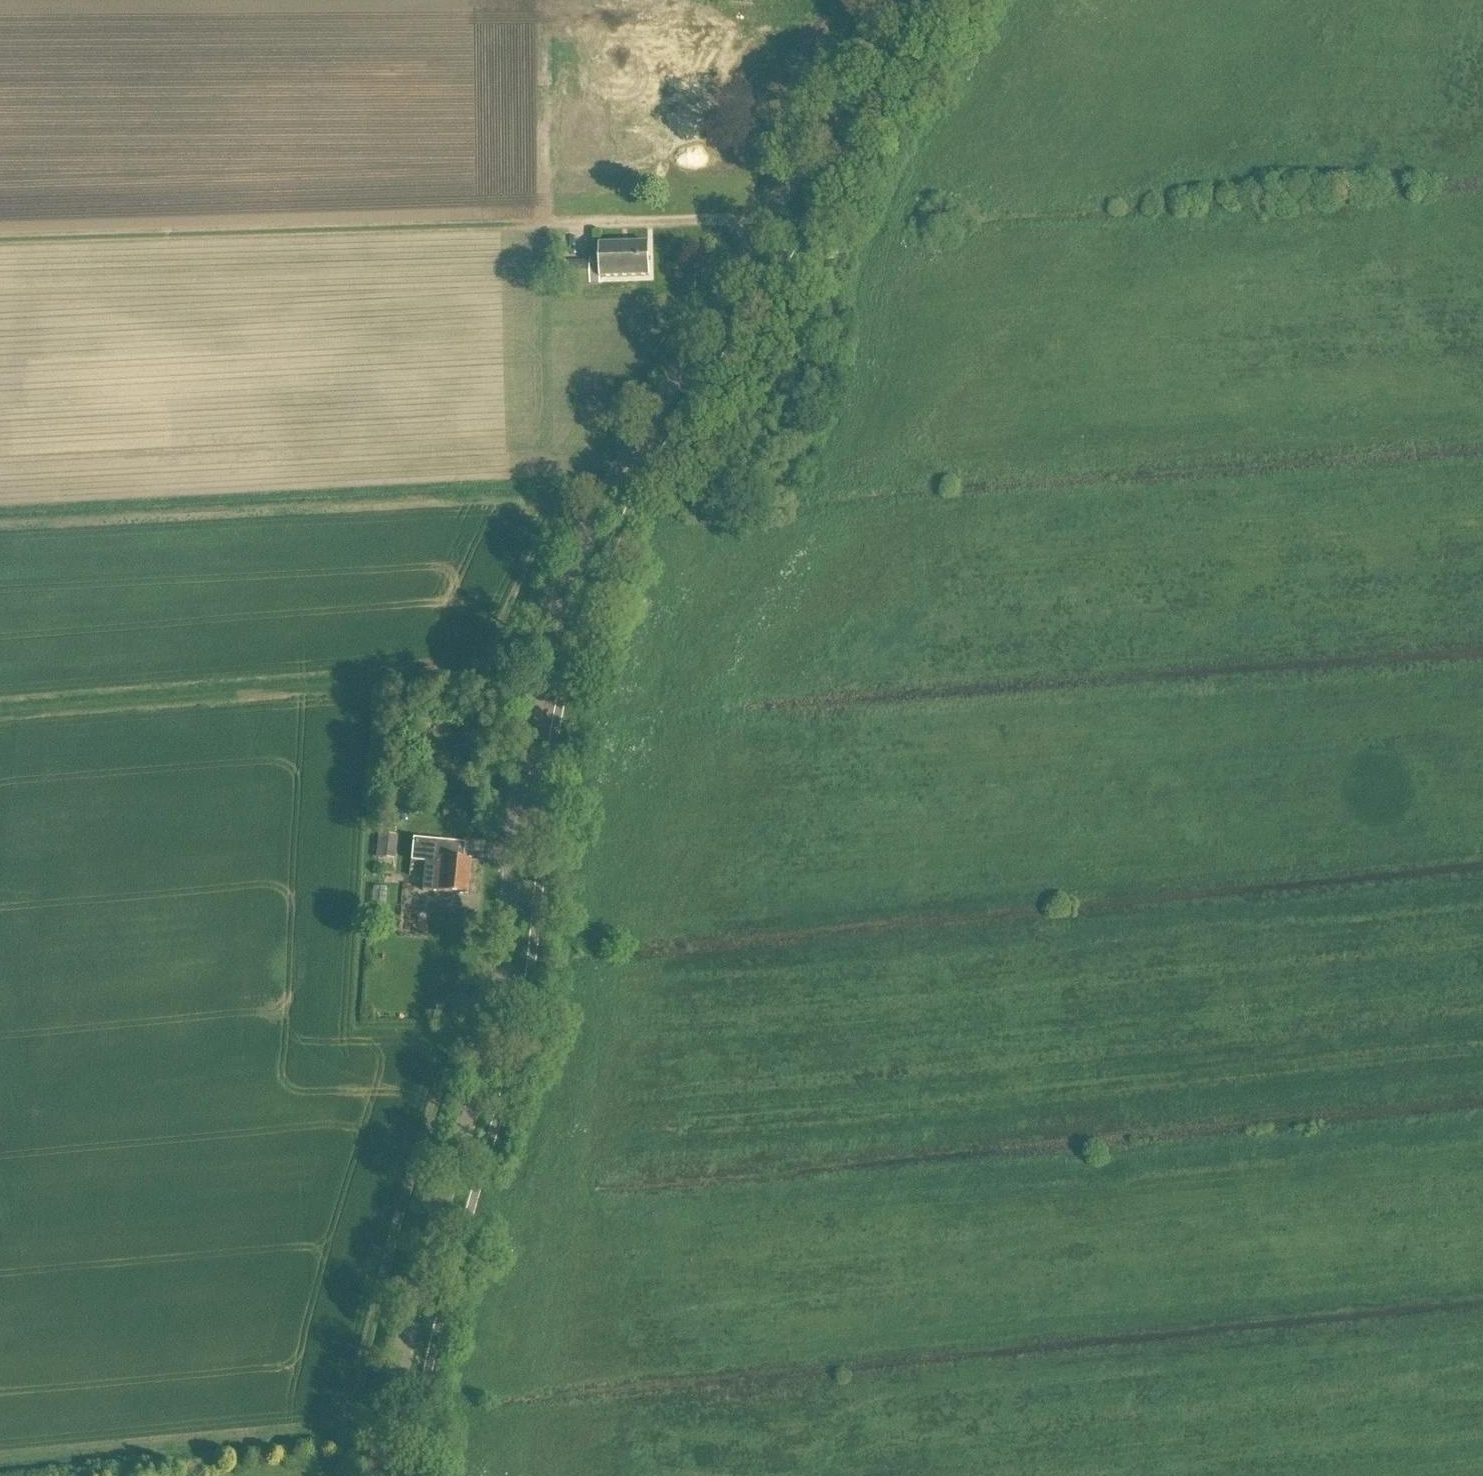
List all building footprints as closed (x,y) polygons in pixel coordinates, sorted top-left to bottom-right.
[(650,278),(649,247),(600,248),(600,263),(591,263),(591,265),(566,266),(567,287),(599,286),(599,280),(650,278)] [(377,838),(389,839),(392,813),(380,812),(377,838)] [(391,839),(389,839),(377,838),(375,861),(388,863),(391,839)] [(413,843),(412,864),(425,865),(423,893),(468,895),(470,862),(463,861),(464,846),(413,843)]
